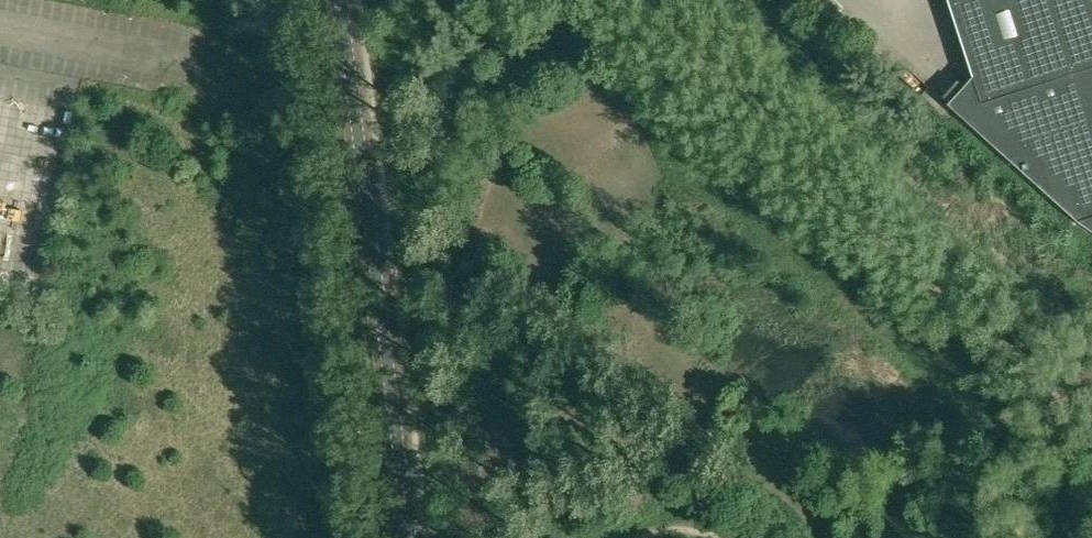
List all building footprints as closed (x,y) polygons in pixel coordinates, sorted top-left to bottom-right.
[(1079,223),(1091,232),(1091,0),(948,0),(973,78),(949,106),(958,114),(968,123),(1079,223)]
